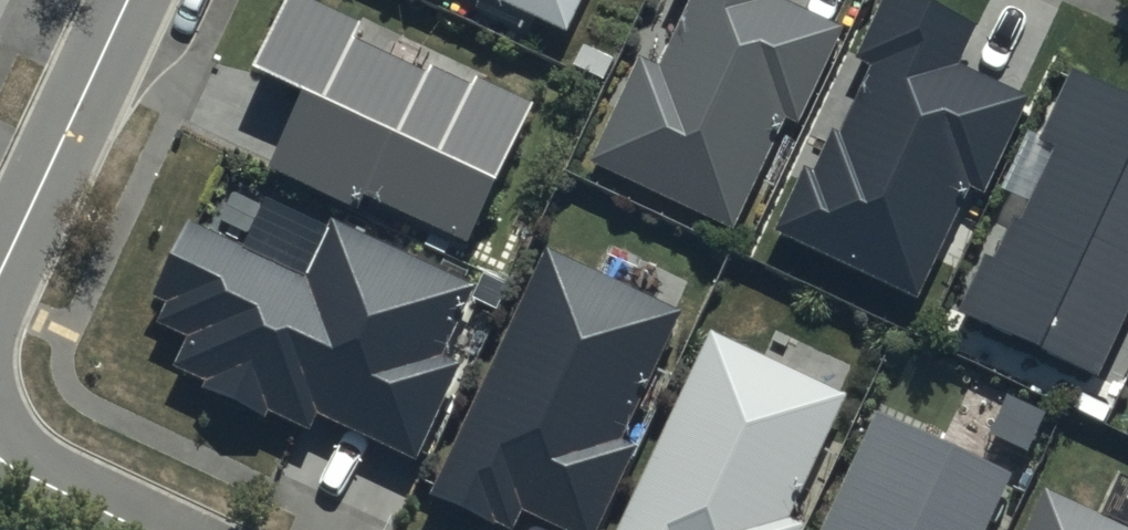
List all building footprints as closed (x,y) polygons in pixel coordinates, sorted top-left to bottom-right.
[(319,0),(285,0),(255,62),(307,87),(268,168),(354,208),(362,192),(469,242),(536,101),(474,72),(469,83),(430,65),(427,71),(355,38),(363,21),(319,0)] [(567,31),(581,0),(501,0),(567,31)] [(658,63),(636,53),(587,161),(735,227),(786,116),(798,121),(842,25),(786,0),(686,0),(658,63)] [(931,0),(882,0),(856,56),(871,62),(840,132),(830,128),(812,169),(801,163),(771,229),(918,296),(968,185),(986,193),(1031,95),(961,63),(979,22),(931,0)] [(1073,69),(1039,143),(1050,148),(1019,215),(1014,213),(994,256),(984,252),(958,309),(1097,373),(1127,305),(1127,94),(1073,69)] [(478,286),(333,217),(307,272),(189,217),(152,295),(169,303),(160,322),(188,335),(174,365),(309,428),(317,410),(417,457),(462,360),(446,353),(478,286)] [(548,249),(432,494),(508,529),(514,529),(524,509),(569,529),(599,529),(640,444),(624,437),(682,312),(548,249)] [(711,329),(616,529),(800,529),(803,524),(787,517),(846,392),(711,329)] [(880,406),(821,529),(986,529),(1014,469),(880,406)] [(1048,485),(1027,529),(1127,529),(1127,523),(1048,485)]
